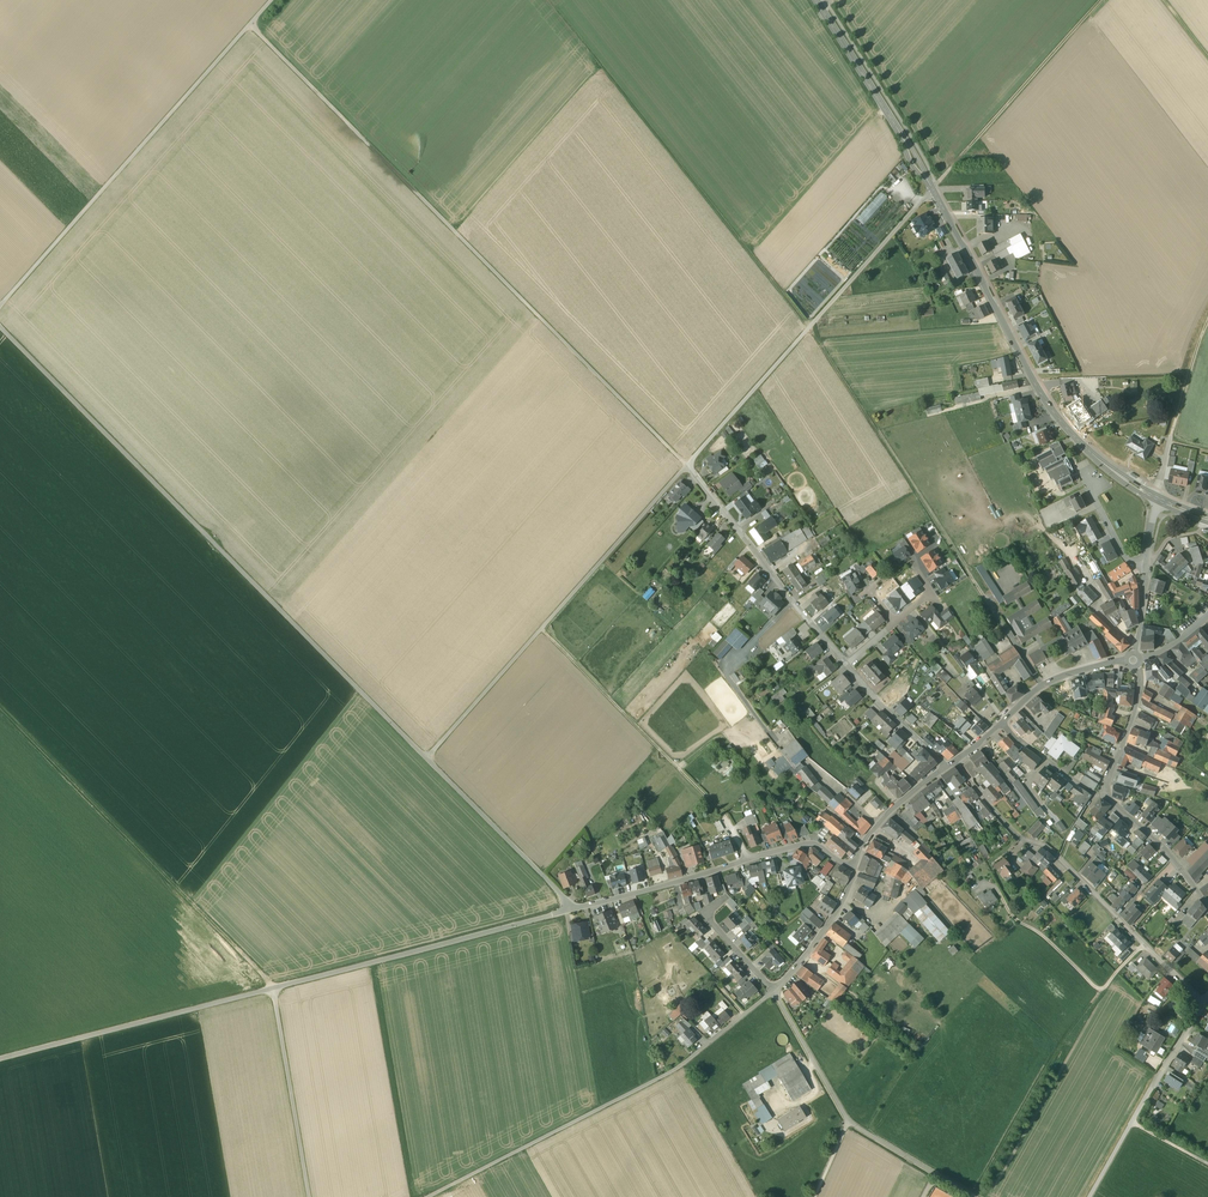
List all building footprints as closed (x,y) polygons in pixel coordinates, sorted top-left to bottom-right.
[(985,197),(984,193),(984,188),(973,189),(971,189),(971,191),(967,192),(968,201),(978,201),(978,197),(985,197)] [(881,192),(857,219),(863,225),(887,198),(881,192)] [(978,206),(978,201),(968,201),(968,211),(978,210),(982,210),(982,206),(978,206)] [(912,222),(921,237),(922,236),(924,237),(926,235),(926,233),(933,230),(931,225),(932,224),(929,219),(928,219),(925,215),(912,222)] [(978,234),(993,234),(993,219),(985,219),(978,219),(978,234)] [(936,230),(940,238),(948,234),(944,226),(936,230)] [(1020,234),(1004,243),(1007,249),(1010,247),(1013,253),(1014,255),(1021,251),(1023,256),(1030,252),(1020,234)] [(992,245),(989,246),(987,241),(978,246),(983,256),(991,251),(992,251),(991,250),(994,248),(992,245)] [(994,256),(1007,249),(1004,243),(994,248),(991,250),(992,251),(991,251),(994,256)] [(1000,260),(1010,255),(1007,249),(994,256),(996,260),(997,261),(1000,260)] [(952,269),(957,279),(969,273),(963,263),(957,253),(946,259),(952,269)] [(987,264),(992,274),(1001,269),(999,265),(997,261),(996,260),(987,264)] [(939,268),(945,281),(949,279),(942,266),(939,268)] [(965,305),(965,306),(972,303),(975,301),(971,291),(961,296),(965,305)] [(965,305),(961,296),(956,298),(960,307),(965,305)] [(1005,302),(1010,311),(1020,306),(1015,297),(1005,302)] [(973,310),(978,320),(989,315),(984,305),(975,310),(973,310)] [(1024,315),(1020,306),(1010,311),(1015,320),(1021,317),(1024,315)] [(1015,320),(1017,325),(1024,321),(1021,317),(1015,320)] [(1032,327),(1029,323),(1019,328),(1024,339),(1029,336),(1035,333),(1032,327)] [(1049,330),(1040,334),(1040,335),(1041,338),(1051,333),(1049,330)] [(1035,333),(1029,336),(1031,339),(1040,335),(1040,334),(1039,331),(1035,333)] [(1028,345),(1033,355),(1043,350),(1040,345),(1038,341),(1038,340),(1028,345)] [(1048,360),(1043,350),(1033,355),(1038,365),(1048,360)] [(1008,358),(1000,360),(991,361),(992,369),(1002,367),(1004,377),(1011,376),(1008,358)] [(978,380),(980,389),(991,386),(989,378),(978,380)] [(1004,391),(1019,388),(1017,381),(1002,385),(1004,391)] [(1061,387),(1063,398),(1072,396),(1076,395),(1075,391),(1073,384),(1061,387)] [(998,385),(991,386),(980,389),(978,389),(979,390),(973,392),(973,394),(974,396),(981,395),(1000,391),(1000,392),(1004,391),(1002,385),(999,385),(998,385)] [(1097,388),(1080,400),(1086,410),(1101,400),(1103,398),(1097,388)] [(982,400),(981,395),(974,396),(973,394),(954,398),(956,406),(982,400)] [(1010,396),(1012,403),(1014,403),(1020,401),(1018,394),(1010,396)] [(1103,398),(1101,400),(1105,405),(1109,402),(1106,397),(1103,398)] [(1014,403),(1016,412),(1028,409),(1027,405),(1028,405),(1027,399),(1020,401),(1014,403)] [(1108,410),(1105,405),(1101,400),(1086,410),(1080,400),(1079,400),(1074,404),(1068,408),(1081,428),(1108,410)] [(927,415),(937,412),(936,406),(925,409),(927,415)] [(1029,413),(1028,409),(1016,412),(1019,422),(1025,421),(1032,419),(1030,413),(1029,413)] [(1016,412),(1011,414),(1013,423),(1017,422),(1019,422),(1016,412)] [(1017,422),(1019,430),(1026,428),(1025,421),(1019,422),(1017,422)] [(1042,444),(1043,445),(1046,444),(1046,443),(1046,442),(1053,440),(1051,435),(1050,433),(1049,430),(1048,431),(1038,435),(1041,443),(1041,444),(1042,444)] [(1036,444),(1041,443),(1038,435),(1036,431),(1032,433),(1036,444)] [(1136,456),(1144,460),(1154,444),(1146,440),(1143,444),(1131,437),(1126,446),(1138,453),(1136,456)] [(1051,450),(1061,445),(1059,442),(1049,446),(1051,450)] [(1060,485),(1061,488),(1073,482),(1070,476),(1071,475),(1069,472),(1063,459),(1061,459),(1060,457),(1065,454),(1061,445),(1051,450),(1036,457),(1042,470),(1045,468),(1051,480),(1054,479),(1057,486),(1060,485)] [(711,470),(714,474),(717,472),(724,467),(719,461),(725,457),(721,451),(713,457),(714,458),(710,460),(710,462),(707,464),(709,467),(711,470)] [(1173,467),(1174,468),(1174,465),(1176,457),(1174,457),(1170,456),(1167,466),(1173,467)] [(1067,457),(1063,459),(1069,472),(1073,470),(1067,457)] [(717,472),(720,476),(729,470),(726,466),(724,467),(717,472)] [(1169,482),(1178,484),(1179,477),(1178,477),(1180,471),(1172,470),(1171,469),(1169,482)] [(1189,473),(1180,471),(1178,477),(1179,477),(1178,484),(1186,486),(1189,475),(1189,473)] [(720,482),(723,486),(733,478),(731,474),(720,482)] [(1207,491),(1207,484),(1207,477),(1199,475),(1196,488),(1207,491)] [(723,486),(729,495),(740,487),(733,478),(723,486)] [(668,495),(675,502),(682,495),(683,493),(681,492),(681,491),(681,490),(684,487),(684,486),(679,483),(668,495)] [(739,489),(742,494),(751,488),(748,483),(739,489)] [(682,495),(684,497),(690,491),(685,485),(684,486),(684,487),(681,490),(681,491),(681,492),(683,493),(682,495)] [(773,492),(776,496),(782,491),(779,487),(773,492)] [(741,500),(744,497),(745,498),(749,495),(746,491),(739,497),(741,500)] [(1070,504),(1071,503),(1070,501),(1078,498),(1076,494),(1064,501),(1067,507),(1070,506),(1070,504)] [(735,504),(747,519),(760,509),(755,502),(750,505),(745,498),(744,497),(741,500),(735,504)] [(1080,497),(1078,498),(1070,501),(1071,503),(1072,505),(1076,512),(1086,508),(1080,497)] [(1002,515),(999,509),(995,510),(993,504),(990,505),(995,518),(1002,515)] [(682,527),(685,530),(688,526),(694,526),(700,519),(685,505),(680,510),(681,511),(678,514),(678,516),(680,518),(678,519),(678,520),(679,520),(679,525),(681,525),(683,527),(682,527)] [(683,532),(685,530),(682,527),(683,527),(681,525),(679,525),(679,520),(678,520),(678,519),(680,518),(678,516),(678,514),(677,516),(678,532),(683,532)] [(771,517),(777,525),(780,522),(775,515),(771,517)] [(768,519),(773,527),(777,525),(771,517),(768,519)] [(1086,531),(1092,543),(1101,538),(1093,524),(1092,525),(1091,523),(1094,522),(1091,517),(1081,522),(1082,524),(1075,527),(1078,533),(1086,529),(1086,530),(1086,531)] [(759,526),(764,534),(773,527),(768,519),(759,526)] [(1093,524),(1101,538),(1102,537),(1094,522),(1091,523),(1092,525),(1093,524)] [(697,535),(702,540),(706,536),(711,531),(712,529),(707,524),(697,535)] [(750,532),(759,545),(768,539),(764,534),(759,526),(750,532)] [(801,530),(807,540),(813,536),(807,526),(801,530)] [(780,541),(787,552),(807,540),(801,530),(799,528),(779,540),(780,541)] [(908,539),(917,552),(929,544),(921,531),(908,539)] [(713,550),(714,551),(719,544),(724,539),(718,534),(708,545),(713,550)] [(821,545),(830,540),(828,536),(819,540),(821,545)] [(904,547),(906,551),(910,549),(904,540),(899,544),(900,545),(902,548),(904,547)] [(764,551),(771,562),(787,552),(780,541),(773,545),(772,545),(766,549),(764,551)] [(1114,547),(1112,548),(1109,542),(1099,547),(1102,554),(1104,556),(1107,563),(1110,561),(1117,557),(1115,552),(1116,551),(1115,550),(1114,547)] [(711,552),(714,555),(722,546),(719,544),(714,551),(713,550),(711,552)] [(891,550),(893,554),(902,548),(900,545),(891,550)] [(897,560),(899,563),(907,557),(908,554),(906,551),(904,547),(902,548),(893,554),(895,556),(894,558),(895,560),(897,560)] [(1205,567),(1204,564),(1201,555),(1200,554),(1198,547),(1189,549),(1195,566),(1202,564),(1202,567),(1205,567)] [(921,559),(929,572),(942,564),(933,550),(921,559)] [(1180,554),(1176,557),(1178,560),(1175,563),(1179,567),(1181,569),(1187,564),(1188,563),(1180,554)] [(735,565),(745,574),(749,569),(748,567),(751,564),(742,556),(738,561),(735,565)] [(798,563),(803,571),(804,571),(816,564),(813,560),(811,556),(798,563)] [(1164,568),(1167,570),(1171,567),(1175,570),(1179,567),(1175,563),(1178,560),(1176,557),(1164,568)] [(727,567),(730,570),(735,565),(738,561),(735,558),(727,567)] [(871,560),(864,566),(866,569),(873,563),(871,560)] [(1093,561),(1089,564),(1095,573),(1099,570),(1093,561)] [(1061,566),(1065,573),(1071,570),(1067,562),(1061,566)] [(795,565),(801,574),(803,571),(798,563),(798,564),(795,565)] [(867,571),(873,578),(880,572),(873,563),(866,569),(867,571)] [(1109,574),(1114,582),(1131,571),(1126,563),(1109,574)] [(782,570),(790,582),(800,575),(792,564),(782,570)] [(860,574),(863,573),(859,567),(858,564),(854,567),(857,572),(858,575),(860,574)] [(975,568),(980,574),(985,571),(987,570),(983,564),(975,568)] [(1187,564),(1181,569),(1186,572),(1189,574),(1191,570),(1187,564)] [(1194,572),(1193,574),(1193,576),(1198,579),(1202,567),(1202,564),(1195,566),(1195,568),(1194,572)] [(1174,577),(1181,569),(1179,567),(1175,570),(1171,567),(1167,570),(1174,577)] [(934,573),(938,579),(946,573),(942,568),(934,573)] [(1065,573),(1074,587),(1078,585),(1081,583),(1072,569),(1071,570),(1065,573)] [(1186,572),(1181,569),(1174,577),(1177,580),(1186,572)] [(952,570),(947,572),(951,578),(953,581),(957,579),(952,570)] [(999,604),(1004,601),(1003,599),(1014,593),(1013,591),(1002,597),(985,571),(980,574),(999,604)] [(938,584),(941,589),(951,583),(949,579),(951,578),(947,572),(946,573),(938,579),(936,580),(938,584)] [(849,589),(851,593),(861,587),(858,582),(854,574),(853,573),(852,573),(843,578),(849,589)] [(748,584),(755,591),(765,581),(757,574),(748,584)] [(800,575),(790,582),(797,591),(806,585),(799,576),(800,575)] [(815,579),(819,586),(826,582),(825,581),(821,575),(815,579)] [(1096,581),(1109,601),(1113,599),(1114,599),(1115,598),(1107,585),(1108,585),(1104,576),(1096,581)] [(1132,583),(1116,589),(1111,591),(1115,597),(1138,588),(1137,582),(1134,576),(1130,578),(1132,583)] [(909,600),(917,594),(916,593),(919,591),(917,589),(922,585),(916,577),(905,585),(906,585),(901,589),(909,600)] [(1149,590),(1162,595),(1166,583),(1153,579),(1149,590)] [(1196,585),(1202,587),(1204,581),(1203,581),(1198,579),(1196,585)] [(1108,585),(1111,591),(1116,589),(1112,582),(1108,585)] [(826,587),(822,590),(824,592),(826,591),(827,592),(831,589),(826,583),(823,585),(826,587)] [(1017,636),(1021,644),(1053,626),(1048,618),(1034,626),(1028,616),(1040,609),(1042,608),(1037,600),(1024,608),(1018,598),(1031,590),(1027,583),(1013,591),(1014,593),(1003,599),(1004,601),(1006,605),(1015,600),(1021,610),(1007,618),(1011,626),(1012,625),(1018,636),(1017,636)] [(752,595),(755,591),(748,584),(745,588),(752,595)] [(1077,594),(1088,606),(1098,597),(1087,586),(1082,591),(1078,593),(1077,594)] [(649,601),(657,594),(650,587),(642,594),(649,601)] [(765,599),(761,595),(764,592),(760,588),(753,596),(757,600),(754,604),(758,607),(761,604),(760,604),(765,599)] [(890,598),(888,600),(893,607),(896,611),(910,601),(909,600),(901,589),(900,588),(895,591),(896,593),(890,598)] [(1131,598),(1132,602),(1139,600),(1138,589),(1125,594),(1127,599),(1131,598)] [(812,596),(815,600),(821,595),(817,592),(812,596)] [(761,604),(773,615),(783,604),(783,603),(779,600),(780,599),(780,598),(776,594),(775,594),(774,595),(771,593),(770,593),(765,599),(760,604),(761,604)] [(811,603),(818,611),(828,603),(821,595),(815,600),(811,603)] [(1070,599),(1075,605),(1079,602),(1074,596),(1070,599)] [(888,597),(883,601),(889,610),(893,607),(888,600),(890,598),(888,597)] [(1117,609),(1113,599),(1109,601),(1110,604),(1107,606),(1105,603),(1100,606),(1105,616),(1117,609)] [(1122,600),(1116,603),(1118,609),(1119,609),(1119,610),(1124,608),(1126,608),(1122,600)] [(1051,613),(1055,618),(1062,613),(1071,606),(1067,601),(1051,613)] [(876,612),(880,616),(883,613),(877,606),(874,609),(876,612)] [(940,624),(942,626),(946,622),(940,615),(940,614),(939,613),(939,611),(938,610),(937,610),(935,611),(932,607),(926,612),(925,611),(921,615),(928,624),(934,619),(938,624),(940,624)] [(833,608),(823,617),(829,624),(839,615),(833,608)] [(940,615),(946,622),(954,616),(948,608),(940,614),(940,615)] [(1118,609),(1106,617),(1115,627),(1119,624),(1117,621),(1122,617),(1121,614),(1119,610),(1119,609),(1118,609)] [(1122,617),(1128,629),(1138,624),(1137,616),(1134,609),(1133,609),(1126,612),(1121,614),(1122,617)] [(872,630),(873,630),(884,621),(880,616),(876,612),(865,622),(872,630)] [(1070,626),(1062,613),(1055,618),(1053,620),(1062,635),(1072,629),(1070,626)] [(1105,636),(1116,646),(1124,639),(1117,633),(1116,634),(1094,613),(1090,618),(1107,634),(1105,636)] [(907,634),(912,639),(915,636),(916,637),(920,633),(920,632),(924,629),(915,619),(911,622),(911,623),(908,626),(907,626),(903,629),(907,634)] [(865,635),(872,630),(865,622),(864,620),(858,626),(863,633),(865,635)] [(1144,625),(1142,637),(1153,637),(1153,633),(1150,633),(1151,627),(1144,625)] [(856,630),(860,635),(863,633),(858,626),(854,629),(855,631),(856,630)] [(1072,629),(1062,635),(1066,641),(1060,645),(1065,654),(1067,653),(1068,654),(1072,652),(1073,653),(1088,644),(1083,636),(1078,626),(1072,629)] [(1165,629),(1151,627),(1150,633),(1153,633),(1164,635),(1165,629)] [(781,637),(786,643),(793,637),(792,636),(796,633),(793,628),(781,637)] [(843,636),(845,639),(855,631),(854,629),(853,628),(843,636)] [(1200,628),(1194,633),(1198,638),(1207,649),(1207,637),(1200,628)] [(732,646),(737,650),(747,639),(736,629),(726,641),(732,646)] [(1164,635),(1166,635),(1169,643),(1176,639),(1169,630),(1165,629),(1164,635)] [(845,639),(853,648),(863,639),(860,635),(856,630),(855,631),(845,639)] [(716,631),(711,637),(713,639),(709,643),(713,647),(723,637),(716,631)] [(1083,636),(1088,644),(1098,639),(1092,631),(1089,633),(1083,636)] [(656,641),(661,636),(657,632),(652,637),(656,641)] [(1194,633),(1190,636),(1195,641),(1198,638),(1194,633)] [(902,638),(906,644),(912,639),(907,634),(902,638)] [(1055,647),(1060,645),(1066,641),(1062,635),(1052,641),(1055,647)] [(888,651),(891,656),(892,655),(903,646),(902,645),(903,644),(901,642),(900,642),(895,636),(887,643),(887,642),(883,645),(888,651)] [(1182,643),(1199,663),(1203,659),(1192,647),(1192,644),(1195,641),(1190,636),(1182,643)] [(794,654),(798,651),(802,648),(799,643),(798,644),(793,637),(786,643),(786,644),(791,650),(794,653),(794,654)] [(1154,637),(1153,637),(1142,637),(1141,649),(1141,650),(1154,650),(1154,637)] [(983,661),(995,654),(984,638),(973,645),(983,661)] [(1107,657),(1098,639),(1088,644),(1096,660),(1107,657)] [(1116,646),(1121,653),(1130,646),(1124,639),(1116,646)] [(935,643),(941,651),(945,647),(940,640),(935,643)] [(714,654),(720,659),(732,646),(726,641),(714,654)] [(1052,641),(1041,648),(1044,654),(1055,647),(1052,641)] [(805,652),(811,659),(822,651),(817,643),(805,652)] [(1172,650),(1181,662),(1183,661),(1183,654),(1187,650),(1181,643),(1172,650)] [(1008,655),(1015,650),(1013,646),(998,656),(999,658),(1007,653),(1008,655)] [(1028,655),(1034,666),(1047,658),(1044,654),(1041,648),(1028,655)] [(1007,653),(999,658),(1006,668),(1012,664),(1021,659),(1015,650),(1008,655),(1007,653)] [(1183,661),(1187,666),(1195,660),(1187,650),(1183,654),(1183,661)] [(881,657),(888,665),(895,659),(892,655),(891,656),(888,651),(881,657)] [(969,672),(974,678),(979,674),(972,665),(976,662),(968,652),(959,659),(969,672)] [(1161,663),(1163,666),(1170,662),(1173,660),(1168,652),(1157,658),(1161,663)] [(983,661),(987,666),(999,658),(998,656),(995,653),(995,654),(983,661)] [(1203,659),(1199,663),(1202,667),(1207,673),(1207,655),(1203,659)] [(823,672),(827,676),(835,670),(827,658),(814,668),(815,669),(819,674),(823,672)] [(999,658),(987,666),(993,676),(990,678),(1001,695),(1004,693),(1008,690),(998,673),(1006,668),(999,658)] [(1032,675),(1021,659),(1012,664),(1024,681),(1032,675)] [(1161,668),(1158,665),(1155,660),(1149,661),(1148,660),(1146,661),(1145,662),(1145,664),(1146,665),(1146,672),(1158,671),(1158,673),(1159,673),(1165,680),(1169,675),(1161,668)] [(990,678),(993,676),(987,666),(983,661),(980,663),(990,678)] [(861,670),(875,685),(884,678),(870,662),(861,670)] [(930,668),(946,683),(951,677),(936,662),(930,668)] [(1171,673),(1178,680),(1181,676),(1182,674),(1170,662),(1163,666),(1171,673)] [(804,671),(807,675),(815,669),(814,668),(812,665),(804,671)] [(1163,666),(1161,668),(1169,675),(1171,673),(1163,666)] [(1207,673),(1202,667),(1191,677),(1197,683),(1207,673)] [(1104,675),(1105,685),(1114,685),(1114,674),(1114,672),(1110,671),(1110,674),(1104,673),(1104,675)] [(1146,681),(1152,680),(1158,680),(1159,680),(1158,673),(1158,671),(1146,672),(1146,681)] [(823,672),(819,674),(817,677),(820,681),(827,676),(823,672)] [(734,673),(731,675),(736,683),(740,681),(734,673)] [(832,683),(840,691),(843,688),(849,684),(841,675),(832,683)] [(1100,687),(1105,687),(1105,685),(1104,675),(1093,675),(1093,681),(1094,687),(1096,687),(1097,689),(1099,688),(1100,687)] [(1190,685),(1181,676),(1178,680),(1181,683),(1187,689),(1190,685)] [(1072,681),(1076,697),(1082,695),(1081,689),(1084,688),(1084,686),(1083,682),(1082,679),(1072,681)] [(830,680),(819,689),(821,692),(832,683),(830,680)] [(884,687),(889,692),(896,685),(892,680),(884,687)] [(1187,689),(1181,683),(1177,688),(1187,697),(1190,694),(1188,690),(1187,689)] [(843,688),(846,692),(852,687),(849,684),(843,688)] [(1004,693),(1011,703),(1023,695),(1023,694),(1016,684),(1008,690),(1004,693)] [(1165,684),(1163,688),(1159,694),(1159,695),(1168,701),(1170,699),(1174,693),(1175,691),(1165,684)] [(902,691),(896,685),(889,692),(884,697),(889,703),(902,691)] [(965,696),(971,704),(979,697),(971,687),(968,690),(970,692),(965,696)] [(1196,698),(1192,703),(1203,710),(1207,703),(1207,692),(1203,688),(1196,698)] [(783,695),(786,693),(784,689),(772,695),(776,704),(785,700),(783,695)] [(1104,696),(1104,701),(1111,703),(1112,696),(1117,697),(1117,696),(1117,695),(1117,691),(1113,690),(1105,689),(1104,696)] [(1134,691),(1133,691),(1128,690),(1119,689),(1117,689),(1117,691),(1117,695),(1117,696),(1120,696),(1133,697),(1134,691)] [(844,699),(850,707),(861,698),(854,690),(849,695),(844,699)] [(1139,706),(1153,715),(1157,708),(1149,703),(1152,696),(1154,697),(1154,696),(1144,690),(1142,698),(1139,706)] [(838,699),(841,702),(844,699),(849,695),(846,692),(838,699)] [(1174,693),(1170,699),(1176,703),(1179,705),(1183,699),(1174,693)] [(1186,699),(1192,703),(1196,698),(1190,694),(1187,697),(1186,699)] [(896,704),(898,706),(905,700),(906,699),(903,696),(896,704)] [(1025,706),(1033,716),(1040,710),(1044,715),(1051,710),(1046,704),(1044,705),(1036,696),(1025,706)] [(1132,707),(1133,697),(1120,696),(1119,705),(1132,707)] [(979,697),(971,704),(972,705),(981,698),(979,697)] [(850,707),(844,699),(841,702),(840,703),(847,710),(850,707)] [(898,713),(901,716),(911,706),(905,700),(898,706),(895,709),(898,713)] [(956,706),(962,712),(967,707),(961,701),(956,706)] [(1111,706),(1111,703),(1104,701),(1103,706),(1099,720),(1112,726),(1115,718),(1110,716),(1114,707),(1111,706)] [(865,715),(872,721),(881,712),(873,705),(865,715)] [(1174,716),(1172,719),(1185,726),(1191,730),(1199,718),(1183,707),(1178,715),(1176,714),(1174,716)] [(804,712),(810,720),(815,716),(809,708),(804,712)] [(1174,716),(1157,708),(1153,715),(1170,723),(1172,719),(1174,716)] [(1011,726),(1016,732),(1026,724),(1023,721),(1027,718),(1020,711),(1015,716),(1019,719),(1011,726)] [(885,715),(881,712),(872,721),(877,726),(885,715)] [(911,712),(906,717),(912,723),(917,718),(911,712)] [(921,721),(943,739),(945,737),(951,729),(929,712),(921,721)] [(1049,740),(1051,737),(1058,728),(1065,717),(1058,713),(1043,734),(1049,740)] [(1134,723),(1149,731),(1155,720),(1139,713),(1134,723)] [(879,730),(887,737),(890,734),(888,733),(895,725),(885,715),(877,726),(878,726),(879,725),(881,727),(879,730)] [(959,736),(962,733),(968,726),(970,723),(963,717),(952,729),(953,730),(959,736)] [(968,726),(970,729),(978,721),(974,718),(970,723),(968,726)] [(1180,734),(1185,726),(1172,719),(1170,723),(1168,727),(1180,734)] [(811,723),(822,736),(825,733),(815,720),(811,723)] [(970,729),(978,736),(987,727),(980,720),(978,721),(970,729)] [(1032,731),(1026,724),(1016,732),(1020,736),(1026,731),(1028,734),(1032,731)] [(1136,746),(1137,743),(1141,731),(1132,728),(1127,742),(1136,746)] [(898,746),(903,740),(907,736),(899,729),(890,739),(898,746)] [(1103,738),(1115,743),(1119,735),(1113,732),(1107,730),(1103,738)] [(1151,735),(1141,731),(1137,743),(1146,747),(1146,746),(1148,741),(1150,737),(1151,735)] [(1160,741),(1164,743),(1166,740),(1168,735),(1165,733),(1160,741)] [(1166,740),(1174,744),(1177,739),(1169,734),(1168,735),(1166,740)] [(924,739),(932,747),(933,747),(936,743),(928,735),(924,739)] [(971,741),(965,735),(962,738),(968,744),(971,741)] [(998,743),(1005,752),(1011,747),(1014,744),(1006,736),(998,743)] [(937,751),(941,754),(950,745),(952,743),(945,737),(943,739),(945,742),(943,744),(939,741),(936,743),(933,747),(937,751)] [(1045,746),(1050,750),(1057,742),(1051,737),(1049,740),(1045,746)] [(1050,754),(1054,758),(1057,755),(1059,757),(1061,753),(1060,752),(1064,748),(1068,751),(1067,752),(1073,757),(1080,749),(1065,738),(1063,740),(1060,738),(1057,742),(1050,750),(1052,751),(1050,754)] [(895,749),(896,748),(898,746),(890,739),(887,743),(895,749)] [(1184,743),(1177,739),(1174,744),(1181,748),(1184,743)] [(896,748),(899,751),(901,748),(906,743),(903,740),(898,746),(896,748)] [(1176,757),(1181,748),(1174,744),(1166,740),(1164,743),(1162,747),(1160,750),(1172,756),(1172,755),(1176,757)] [(796,741),(782,751),(779,748),(778,748),(781,752),(783,755),(792,766),(794,769),(799,765),(800,764),(798,762),(807,755),(796,741)] [(1159,749),(1160,750),(1162,747),(1156,743),(1150,741),(1148,741),(1146,746),(1152,748),(1158,749),(1159,749)] [(941,754),(948,760),(958,752),(950,745),(941,754)] [(921,747),(913,755),(914,756),(913,757),(914,759),(915,759),(923,749),(921,747)] [(1015,763),(1019,759),(1017,758),(1019,755),(1011,747),(1005,752),(1015,763)] [(1025,747),(1019,755),(1017,758),(1019,759),(1021,761),(1029,751),(1025,747)] [(1094,747),(1092,750),(1092,752),(1099,756),(1102,752),(1094,747)] [(1118,764),(1124,767),(1126,763),(1128,760),(1131,762),(1131,763),(1136,765),(1140,754),(1125,747),(1121,756),(1120,760),(1118,764)] [(876,757),(880,760),(884,757),(875,748),(868,754),(873,759),(876,757)] [(897,753),(901,758),(906,753),(901,748),(899,751),(897,753)] [(1083,758),(1095,764),(1099,756),(1092,752),(1092,750),(1088,748),(1083,758)] [(915,759),(921,765),(929,756),(930,755),(923,749),(915,759)] [(1158,760),(1167,764),(1172,756),(1160,750),(1159,749),(1158,749),(1157,752),(1160,755),(1158,760)] [(887,758),(894,765),(899,760),(901,758),(897,753),(894,751),(887,758)] [(913,760),(914,759),(913,757),(914,756),(913,755),(908,751),(906,753),(911,757),(913,760)] [(970,760),(976,768),(985,762),(986,761),(979,751),(969,759),(970,760)] [(1022,762),(1033,770),(1034,770),(1041,760),(1030,751),(1029,751),(1021,761),(1019,763),(1021,765),(1022,762)] [(1160,755),(1157,752),(1151,751),(1148,756),(1158,760),(1160,755)] [(911,757),(906,753),(901,758),(899,760),(894,765),(902,772),(913,760),(911,757)] [(1140,770),(1142,766),(1146,756),(1140,754),(1136,765),(1135,767),(1140,770)] [(792,766),(783,755),(774,762),(775,764),(777,767),(773,770),(778,777),(792,766)] [(1172,755),(1172,756),(1167,764),(1167,765),(1173,767),(1176,768),(1179,762),(1180,760),(1175,758),(1176,757),(1172,755)] [(921,765),(920,765),(926,772),(936,763),(929,756),(921,765)] [(1099,756),(1095,764),(1102,768),(1106,770),(1110,762),(1099,756)] [(1142,766),(1158,773),(1162,763),(1149,758),(1146,756),(1142,766)] [(886,772),(889,769),(894,766),(884,757),(880,760),(877,763),(885,771),(886,772)] [(775,764),(774,762),(771,758),(765,763),(769,769),(775,764)] [(998,766),(1006,774),(1010,770),(1015,765),(1008,758),(998,766)] [(964,765),(974,777),(980,773),(976,768),(970,760),(964,765)] [(873,761),(866,767),(869,770),(876,764),(873,761)] [(987,765),(985,762),(976,768),(980,773),(987,780),(991,784),(994,788),(997,786),(997,787),(1000,791),(1004,795),(1010,790),(997,775),(998,774),(989,763),(987,765)] [(881,775),(885,771),(877,763),(871,770),(878,778),(881,775)] [(917,781),(926,772),(920,765),(910,774),(917,781)] [(1010,770),(1018,778),(1023,774),(1015,765),(1010,770)] [(809,787),(810,788),(818,782),(805,766),(797,773),(809,787)] [(950,782),(955,788),(964,781),(958,774),(954,767),(953,768),(941,777),(946,785),(947,784),(950,782)] [(1045,786),(1047,784),(1054,775),(1045,767),(1034,781),(1039,785),(1041,783),(1045,786)] [(1018,778),(1010,770),(1006,774),(1006,775),(1012,782),(1017,778),(1018,778)] [(881,775),(887,784),(891,781),(889,777),(886,772),(885,771),(881,775)] [(1081,782),(1094,791),(1098,784),(1101,779),(1087,771),(1081,782)] [(1135,787),(1137,782),(1135,781),(1136,776),(1124,772),(1122,777),(1120,776),(1118,782),(1135,787)] [(1056,773),(1054,775),(1047,784),(1057,791),(1065,781),(1056,773)] [(855,784),(859,788),(863,784),(857,778),(854,781),(856,783),(855,784)] [(1017,791),(1018,792),(1024,788),(1017,778),(1012,782),(1012,783),(1014,786),(1017,791)] [(893,783),(894,784),(903,794),(911,787),(903,779),(899,782),(896,780),(893,783)] [(986,788),(991,784),(987,780),(982,784),(986,788)] [(894,784),(893,783),(891,781),(887,784),(885,786),(888,789),(894,784)] [(938,781),(927,788),(933,796),(938,793),(944,789),(938,781)] [(818,782),(810,788),(816,793),(823,787),(818,782)] [(952,791),(955,788),(950,782),(947,784),(952,791)] [(1068,782),(1064,788),(1069,792),(1073,786),(1068,782)] [(855,784),(852,788),(849,791),(848,792),(856,799),(863,792),(859,788),(855,784)] [(897,799),(903,794),(894,784),(888,789),(897,799)] [(978,788),(981,792),(986,788),(982,784),(978,788)] [(981,792),(991,803),(995,800),(1001,796),(995,789),(997,787),(997,786),(994,788),(991,784),(986,788),(981,792)] [(1141,793),(1151,796),(1154,787),(1144,784),(1141,793)] [(1081,788),(1077,785),(1075,789),(1073,791),(1077,794),(1073,800),(1078,803),(1082,806),(1083,807),(1089,799),(1092,795),(1081,788)] [(1112,797),(1122,801),(1123,797),(1125,792),(1127,789),(1114,785),(1112,797)] [(816,793),(835,810),(845,799),(839,793),(835,798),(829,792),(823,786),(823,787),(816,793)] [(926,801),(933,796),(927,788),(920,793),(926,801)] [(971,788),(963,794),(966,797),(967,796),(971,802),(978,797),(971,788)] [(1031,798),(1024,788),(1018,792),(1026,802),(1031,798)] [(1050,798),(1053,801),(1055,799),(1058,795),(1055,792),(1050,798)] [(926,802),(926,801),(920,793),(914,798),(922,810),(923,809),(928,805),(926,802)] [(959,797),(966,806),(968,805),(971,802),(967,796),(966,797),(963,794),(959,797)] [(871,802),(877,809),(883,803),(877,797),(871,802)] [(962,818),(968,830),(978,822),(975,819),(969,811),(966,806),(959,797),(951,802),(954,806),(955,808),(960,815),(961,817),(962,818)] [(841,816),(853,827),(856,823),(845,812),(852,805),(846,798),(845,799),(835,810),(841,816)] [(914,798),(911,801),(919,812),(922,810),(914,798)] [(960,815),(955,808),(954,806),(951,802),(949,799),(948,798),(947,799),(947,802),(950,808),(943,812),(951,825),(955,822),(962,818),(961,817),(960,815)] [(1038,808),(1031,798),(1026,802),(1033,812),(1038,808)] [(928,803),(934,812),(938,809),(937,806),(933,799),(928,803)] [(1101,799),(1095,806),(1105,813),(1111,806),(1101,799)] [(907,810),(913,817),(919,812),(911,801),(904,806),(907,810)] [(1125,809),(1133,816),(1139,808),(1140,807),(1134,803),(1130,807),(1127,805),(1125,809)] [(1153,803),(1149,807),(1156,813),(1160,808),(1153,803)] [(991,812),(986,806),(983,809),(980,811),(985,817),(991,812)] [(1093,815),(1099,820),(1102,817),(1105,813),(1095,806),(1089,815),(1092,817),(1093,815)] [(1033,812),(1037,818),(1040,816),(1044,813),(1040,807),(1038,808),(1033,812)] [(1153,815),(1156,813),(1149,807),(1142,815),(1148,820),(1148,821),(1153,815)] [(969,811),(975,819),(979,816),(973,808),(969,811)] [(901,815),(912,828),(918,822),(913,817),(907,810),(901,815)] [(926,827),(929,825),(919,812),(913,817),(918,822),(926,827)] [(829,830),(837,836),(843,828),(831,818),(830,818),(822,813),(816,820),(818,822),(824,826),(824,825),(829,830)] [(1113,813),(1106,821),(1113,826),(1119,819),(1113,813)] [(745,817),(749,826),(756,824),(752,814),(751,814),(745,817)] [(1147,820),(1151,824),(1156,818),(1153,815),(1148,821),(1148,820),(1147,820)] [(1158,816),(1156,818),(1151,824),(1155,828),(1163,820),(1158,816)] [(856,830),(862,836),(871,826),(862,817),(856,823),(853,827),(856,830)] [(1099,820),(1093,828),(1098,832),(1106,821),(1102,817),(1099,820)] [(1075,825),(1082,831),(1088,825),(1079,818),(1075,825)] [(881,829),(889,836),(897,826),(889,819),(881,829)] [(1060,819),(1054,824),(1060,833),(1067,828),(1060,819)] [(1122,836),(1123,838),(1127,834),(1125,832),(1129,828),(1119,819),(1111,828),(1120,835),(1121,837),(1122,836)] [(1159,831),(1162,835),(1172,824),(1168,820),(1167,822),(1164,819),(1163,820),(1155,828),(1157,827),(1160,830),(1159,831)] [(714,823),(719,832),(724,829),(719,820),(714,823)] [(1032,828),(1038,834),(1045,827),(1038,821),(1032,828)] [(1104,836),(1113,826),(1106,821),(1098,832),(1104,836)] [(824,826),(818,822),(813,830),(818,834),(824,826)] [(775,824),(769,826),(763,829),(765,833),(768,841),(769,844),(775,841),(781,839),(782,839),(778,830),(775,824)] [(789,838),(790,841),(797,838),(795,833),(793,831),(789,824),(784,826),(786,830),(789,838)] [(931,824),(926,827),(930,832),(934,829),(931,824)] [(1176,827),(1172,824),(1162,835),(1169,841),(1176,833),(1178,832),(1175,829),(1176,827)] [(797,829),(802,837),(808,833),(803,825),(797,829)] [(817,836),(822,840),(829,830),(824,825),(824,826),(818,834),(817,836)] [(903,830),(897,826),(889,836),(895,840),(899,835),(903,830)] [(743,829),(750,847),(760,843),(756,833),(751,835),(748,827),(743,829)] [(723,843),(730,841),(732,840),(726,828),(724,829),(719,832),(723,843)] [(837,836),(854,850),(857,846),(849,839),(853,833),(847,828),(845,830),(843,828),(837,836)] [(1027,832),(1034,838),(1038,834),(1032,828),(1027,832)] [(1084,834),(1078,829),(1073,836),(1079,841),(1084,834)] [(1134,843),(1139,847),(1143,842),(1143,841),(1147,837),(1138,829),(1134,834),(1139,838),(1134,843)] [(901,838),(910,845),(914,840),(903,830),(899,835),(901,837),(901,838)] [(1101,840),(1104,836),(1098,832),(1095,835),(1101,840)] [(1169,841),(1173,845),(1181,837),(1176,833),(1169,841)] [(676,856),(671,846),(667,839),(664,834),(652,840),(659,852),(666,848),(672,858),(676,856)] [(961,834),(956,836),(961,846),(973,840),(971,836),(964,840),(961,834)] [(825,844),(835,853),(844,843),(840,840),(840,841),(833,835),(825,844)] [(1115,841),(1122,847),(1123,847),(1128,841),(1123,838),(1122,836),(1121,837),(1120,835),(1115,841)] [(644,837),(637,840),(640,851),(647,845),(644,837)] [(873,840),(881,845),(883,841),(875,837),(873,840)] [(1187,837),(1183,840),(1191,848),(1193,846),(1194,844),(1187,837)] [(1106,839),(1099,842),(1102,847),(1109,844),(1106,839)] [(866,852),(875,856),(881,845),(873,840),(866,852)] [(1180,854),(1183,857),(1187,852),(1191,848),(1183,840),(1174,849),(1179,854),(1180,854)] [(709,853),(711,859),(734,852),(732,847),(730,841),(723,843),(707,848),(709,853)] [(1078,850),(1083,854),(1090,846),(1085,841),(1078,850)] [(1131,844),(1128,841),(1123,847),(1126,849),(1131,844)] [(1193,867),(1197,862),(1207,851),(1207,845),(1205,842),(1197,850),(1191,856),(1186,861),(1193,867)] [(850,848),(844,843),(835,853),(835,854),(841,858),(845,853),(850,848)] [(920,845),(929,853),(931,851),(923,843),(920,845)] [(977,848),(984,860),(989,856),(983,844),(977,848)] [(1142,855),(1147,860),(1156,851),(1149,844),(1140,853),(1142,855)] [(875,856),(881,859),(883,855),(885,851),(887,848),(881,845),(875,856)] [(913,853),(921,861),(925,864),(932,858),(928,854),(929,853),(920,845),(913,852),(913,853)] [(691,864),(691,866),(692,865),(692,864),(695,864),(696,864),(703,862),(698,846),(691,848),(693,853),(688,854),(691,864)] [(1191,856),(1197,850),(1193,846),(1191,848),(1187,852),(1191,856)] [(810,854),(814,857),(819,852),(815,849),(811,847),(810,849),(808,848),(807,850),(810,854)] [(854,851),(850,848),(845,853),(850,857),(854,851)] [(1037,865),(1040,862),(1047,853),(1041,848),(1034,856),(1031,860),(1037,865)] [(1093,853),(1096,856),(1098,854),(1103,860),(1107,856),(1099,848),(1093,853)] [(1031,860),(1034,856),(1026,849),(1019,857),(1026,863),(1029,860),(1030,861),(1031,860)] [(792,857),(802,863),(806,856),(797,850),(792,857)] [(1197,862),(1204,871),(1207,866),(1207,851),(1197,862)] [(808,858),(816,866),(826,855),(823,853),(822,854),(819,852),(814,857),(810,854),(809,855),(808,858)] [(1048,852),(1047,853),(1040,862),(1047,868),(1048,866),(1055,858),(1048,852)] [(1132,860),(1136,863),(1140,860),(1138,859),(1142,855),(1140,853),(1132,860)] [(858,870),(873,876),(878,863),(876,861),(864,855),(858,870)] [(891,858),(883,855),(881,859),(888,863),(890,860),(891,858)] [(890,860),(895,863),(908,871),(907,871),(908,872),(911,869),(905,864),(906,862),(894,855),(891,859),(891,858),(890,860)] [(672,858),(674,867),(679,866),(679,868),(680,868),(682,867),(676,856),(672,858)] [(1158,860),(1163,865),(1167,861),(1162,856),(1158,860)] [(1092,863),(1097,868),(1099,865),(1100,866),(1103,863),(1096,857),(1092,863)] [(646,862),(649,869),(659,865),(656,858),(646,862)] [(943,870),(932,858),(925,864),(921,861),(911,869),(908,872),(919,886),(922,889),(943,870)] [(972,864),(975,868),(982,862),(979,859),(972,864)] [(1000,874),(1004,879),(1013,872),(1010,867),(1004,859),(994,866),(1000,874)] [(1021,869),(1031,877),(1036,871),(1035,869),(1037,867),(1030,861),(1029,860),(1026,863),(1021,869)] [(1126,866),(1133,872),(1139,866),(1136,863),(1132,860),(1126,866)] [(771,874),(775,873),(773,861),(761,863),(763,874),(770,872),(771,874)] [(1049,867),(1048,866),(1047,868),(1040,862),(1037,865),(1043,872),(1049,867)] [(1197,877),(1204,871),(1197,862),(1193,867),(1188,872),(1194,881),(1197,877)] [(758,876),(759,881),(762,880),(765,880),(763,874),(761,863),(751,866),(751,867),(746,868),(747,874),(749,873),(750,878),(758,876)] [(823,868),(829,872),(833,867),(827,863),(823,868)] [(900,881),(907,871),(908,871),(895,863),(891,868),(887,874),(900,881)] [(1083,873),(1093,882),(1098,876),(1102,872),(1097,868),(1092,863),(1083,873)] [(661,872),(659,865),(649,869),(648,869),(650,875),(661,872)] [(833,876),(846,884),(851,872),(840,865),(833,876)] [(1133,872),(1136,875),(1143,868),(1142,868),(1140,865),(1139,866),(1133,872)] [(576,868),(578,874),(585,871),(583,866),(580,867),(576,868)] [(682,876),(680,868),(679,868),(679,866),(674,867),(666,869),(669,880),(682,876)] [(1043,872),(1053,883),(1059,878),(1054,873),(1049,867),(1043,872)] [(632,879),(633,883),(643,881),(640,868),(630,871),(632,879)] [(799,868),(791,870),(795,885),(803,883),(799,868)] [(1152,877),(1143,868),(1136,875),(1145,884),(1152,877)] [(788,887),(795,885),(791,870),(784,872),(788,887)] [(578,874),(581,881),(586,879),(588,878),(585,871),(578,874)] [(1067,871),(1062,876),(1068,881),(1072,875),(1067,871)] [(1127,874),(1133,880),(1136,877),(1130,871),(1127,874)] [(559,876),(564,888),(574,884),(571,877),(570,874),(569,872),(559,876)] [(613,887),(613,888),(626,885),(624,877),(623,874),(618,875),(617,873),(616,872),(612,873),(611,875),(612,877),(610,877),(611,880),(613,887)] [(1098,876),(1102,880),(1103,879),(1106,875),(1102,872),(1098,876)] [(1108,878),(1112,882),(1117,875),(1113,872),(1108,878)] [(737,891),(736,888),(743,886),(742,882),(741,880),(739,881),(737,873),(725,877),(729,891),(730,890),(731,893),(733,894),(736,893),(737,891)] [(743,875),(746,879),(743,881),(742,882),(743,886),(747,898),(756,890),(752,886),(747,880),(750,879),(750,878),(749,873),(747,874),(743,875)] [(873,888),(876,879),(859,873),(856,881),(865,885),(873,888)] [(895,899),(900,881),(887,874),(886,874),(885,876),(884,882),(886,883),(883,895),(895,899)] [(1042,880),(1048,886),(1051,882),(1046,876),(1042,880)] [(1098,876),(1093,882),(1098,886),(1102,880),(1098,876)] [(707,879),(710,893),(715,891),(715,892),(720,891),(721,891),(719,886),(717,877),(712,879),(712,878),(707,879)] [(811,881),(822,889),(825,885),(815,877),(811,881)] [(829,877),(825,885),(822,889),(820,892),(826,896),(835,881),(829,877)] [(1053,904),(1060,898),(1054,891),(1063,883),(1060,879),(1043,894),(1053,904)] [(1162,894),(1164,895),(1166,894),(1172,887),(1169,884),(1166,887),(1165,885),(1159,880),(1145,895),(1154,903),(1162,894)] [(691,894),(696,893),(700,892),(699,885),(698,881),(689,884),(691,894)] [(1128,886),(1125,890),(1131,896),(1137,889),(1137,888),(1131,883),(1128,886)] [(692,895),(691,894),(689,884),(680,886),(683,897),(688,896),(692,895)] [(1172,887),(1166,894),(1170,898),(1171,897),(1177,903),(1177,904),(1179,902),(1185,894),(1178,889),(1179,888),(1174,884),(1172,887)] [(1205,897),(1207,895),(1207,884),(1200,890),(1205,897)] [(584,888),(587,897),(595,894),(592,885),(587,887),(584,888)] [(949,932),(920,898),(926,894),(922,889),(919,886),(906,897),(902,902),(907,907),(913,913),(938,941),(949,932)] [(854,898),(862,903),(868,892),(863,888),(860,887),(854,898)] [(1069,901),(1075,907),(1085,897),(1077,889),(1071,895),(1067,899),(1068,900),(1069,901)] [(1127,901),(1131,896),(1125,890),(1120,895),(1127,901)] [(978,896),(986,907),(990,904),(989,903),(995,898),(990,891),(986,894),(986,895),(985,896),(982,892),(978,896)] [(862,903),(870,908),(876,896),(870,893),(868,892),(862,903)] [(1060,900),(1064,904),(1068,900),(1067,899),(1071,895),(1068,892),(1060,900)] [(1108,898),(1114,903),(1118,898),(1113,894),(1108,898)] [(1162,894),(1154,903),(1155,904),(1162,896),(1163,897),(1164,895),(1162,894)] [(1174,907),(1177,904),(1177,903),(1171,897),(1170,898),(1166,894),(1164,895),(1163,897),(1174,907)] [(1120,908),(1127,901),(1120,895),(1118,898),(1114,903),(1111,906),(1118,914),(1122,910),(1120,908)] [(818,907),(829,915),(836,904),(825,896),(818,907)] [(728,904),(733,908),(737,905),(732,900),(730,903),(729,903),(728,904)] [(1199,900),(1187,913),(1197,921),(1206,909),(1199,900)] [(620,913),(622,918),(623,918),(638,912),(637,912),(637,910),(633,901),(618,907),(620,913)] [(896,912),(900,916),(907,907),(902,902),(894,911),(896,912)] [(1174,907),(1177,910),(1182,905),(1179,902),(1177,904),(1174,907)] [(1127,910),(1130,913),(1135,907),(1136,905),(1133,903),(1127,910)] [(695,911),(690,904),(686,907),(683,909),(687,915),(695,911)] [(1135,907),(1141,913),(1144,909),(1138,904),(1136,905),(1135,907)] [(913,913),(907,907),(900,916),(906,921),(913,913)] [(1130,913),(1137,918),(1141,913),(1135,907),(1130,913)] [(801,912),(802,914),(798,917),(805,923),(809,920),(813,915),(805,908),(801,912)] [(599,928),(602,934),(608,932),(608,933),(612,931),(612,930),(617,928),(616,924),(617,923),(613,914),(612,914),(610,910),(605,913),(604,911),(600,913),(601,914),(595,917),(597,923),(599,922),(601,927),(599,928)] [(670,910),(663,912),(665,921),(672,919),(670,910)] [(842,919),(851,927),(858,920),(856,918),(854,916),(854,915),(850,911),(842,919)] [(637,912),(638,912),(623,918),(625,923),(640,917),(637,912)] [(885,947),(900,933),(915,948),(923,939),(907,922),(906,921),(900,916),(896,912),(874,933),(885,947)] [(1181,912),(1175,919),(1177,921),(1179,923),(1181,921),(1186,915),(1181,912)] [(723,921),(731,930),(737,925),(740,922),(732,913),(723,921)] [(1130,913),(1127,916),(1124,920),(1130,926),(1137,918),(1130,913)] [(1197,921),(1187,913),(1186,915),(1181,921),(1190,929),(1197,921)] [(737,925),(742,930),(747,925),(752,921),(747,915),(740,922),(737,925)] [(809,920),(818,929),(823,923),(818,919),(813,915),(809,920)] [(858,920),(861,924),(858,927),(864,933),(869,927),(863,922),(864,921),(861,917),(859,915),(856,918),(858,920)] [(693,933),(693,932),(701,925),(694,917),(689,921),(688,921),(685,924),(693,933)] [(679,923),(682,927),(685,924),(688,921),(686,918),(679,923)] [(650,924),(654,934),(660,932),(656,921),(650,924)] [(582,936),(583,940),(589,939),(590,939),(589,935),(587,922),(586,922),(586,923),(572,926),(572,925),(573,932),(574,938),(582,936)] [(825,935),(833,940),(837,934),(839,935),(842,931),(843,929),(834,923),(825,935)] [(1106,928),(1110,932),(1115,928),(1115,927),(1111,923),(1106,928)] [(792,937),(799,943),(803,939),(806,936),(811,930),(804,924),(792,937)] [(707,932),(701,925),(693,932),(699,938),(707,932)] [(750,928),(747,925),(742,930),(744,933),(750,928)] [(1108,937),(1116,929),(1115,928),(1110,932),(1107,936),(1108,937)] [(1108,937),(1115,944),(1123,936),(1116,929),(1108,937)] [(833,940),(842,948),(846,943),(850,937),(842,931),(839,935),(837,934),(833,940)] [(1207,943),(1207,935),(1205,932),(1199,938),(1205,946),(1207,943)] [(740,940),(748,949),(751,946),(753,948),(757,944),(747,933),(740,940)] [(796,946),(799,943),(792,937),(790,935),(787,938),(796,946)] [(1108,937),(1107,936),(1104,938),(1113,947),(1115,944),(1108,937)] [(1130,944),(1123,936),(1115,944),(1123,951),(1130,944)] [(810,957),(824,966),(831,956),(822,950),(827,942),(823,938),(810,957)] [(705,948),(710,954),(718,948),(712,941),(705,948)] [(846,951),(858,960),(862,955),(846,943),(842,948),(846,951)] [(1179,953),(1183,949),(1177,943),(1173,947),(1179,953)] [(1117,957),(1123,951),(1115,944),(1113,947),(1112,948),(1116,953),(1114,954),(1117,957)] [(953,946),(948,950),(952,955),(957,951),(953,946)] [(1165,956),(1172,962),(1176,957),(1179,953),(1173,947),(1165,956)] [(724,954),(718,948),(710,954),(716,961),(724,954)] [(768,953),(769,955),(762,961),(769,968),(775,963),(776,963),(781,960),(772,949),(768,953)] [(1120,959),(1122,961),(1131,953),(1128,949),(1119,958),(1120,959)] [(1183,949),(1179,953),(1176,957),(1179,960),(1185,953),(1186,952),(1183,949)] [(1196,963),(1197,962),(1200,959),(1189,949),(1186,952),(1185,953),(1196,963)] [(842,955),(850,961),(853,957),(845,951),(842,955)] [(1206,952),(1200,959),(1197,962),(1207,972),(1207,954),(1206,952)] [(831,977),(840,983),(847,989),(864,965),(853,957),(850,961),(848,963),(840,973),(836,970),(831,977)] [(888,958),(883,963),(889,969),(894,964),(888,958)] [(1138,958),(1133,963),(1137,968),(1142,962),(1138,958)] [(1143,974),(1149,980),(1158,971),(1146,959),(1142,962),(1137,968),(1143,974)] [(726,967),(732,973),(738,967),(733,961),(726,967)] [(826,973),(831,977),(836,970),(839,966),(833,962),(826,973)] [(1127,969),(1132,973),(1134,971),(1137,968),(1133,963),(1127,969)] [(739,966),(738,967),(732,973),(731,974),(738,981),(746,975),(741,969),(742,968),(739,966)] [(795,975),(806,983),(813,974),(802,966),(795,975)] [(1140,977),(1143,974),(1137,968),(1134,971),(1140,977)] [(817,977),(813,974),(806,983),(810,986),(817,977)] [(739,985),(744,980),(748,977),(746,975),(738,981),(736,982),(739,985)] [(810,986),(817,991),(824,982),(817,977),(810,986)] [(1162,996),(1164,997),(1173,986),(1168,982),(1167,983),(1165,981),(1160,987),(1157,990),(1162,994),(1162,996)] [(798,982),(791,989),(801,1001),(809,995),(798,982)] [(834,1003),(847,989),(840,983),(828,999),(834,1003)] [(735,994),(743,1003),(757,991),(751,984),(747,988),(745,985),(742,988),(735,994)] [(798,1004),(801,1001),(791,989),(784,994),(785,996),(789,1001),(793,1005),(796,1002),(798,1004)] [(1162,1000),(1164,997),(1162,996),(1162,994),(1157,990),(1155,993),(1162,1000)] [(667,1015),(672,1021),(690,1005),(685,999),(667,1015)] [(827,1000),(823,1005),(827,1009),(831,1003),(827,1000)] [(718,1004),(721,1008),(724,1010),(728,1007),(722,1001),(718,1004)] [(721,1008),(711,1016),(719,1026),(730,1017),(724,1010),(721,1008)] [(713,1031),(719,1026),(711,1016),(705,1021),(709,1026),(713,1031)] [(676,1026),(682,1033),(688,1028),(691,1026),(683,1019),(676,1026)] [(699,1023),(704,1029),(709,1026),(705,1021),(704,1020),(699,1023)] [(665,1028),(662,1032),(667,1036),(670,1033),(665,1028)] [(695,1036),(688,1028),(682,1033),(680,1035),(685,1041),(683,1042),(688,1047),(696,1040),(693,1037),(695,1036)] [(1165,1038),(1156,1032),(1149,1028),(1145,1035),(1142,1040),(1140,1044),(1147,1048),(1156,1053),(1157,1052),(1160,1047),(1159,1047),(1165,1038)] [(788,1040),(786,1036),(783,1034),(779,1034),(775,1036),(774,1041),(776,1045),(779,1047),(783,1047),(787,1044),(788,1040)] [(1203,1049),(1202,1048),(1207,1039),(1207,1040),(1207,1039),(1199,1034),(1196,1040),(1193,1044),(1197,1046),(1203,1049)] [(1195,1049),(1200,1053),(1206,1057),(1207,1058),(1207,1052),(1203,1049),(1197,1046),(1195,1049)] [(1165,1050),(1160,1047),(1157,1052),(1162,1055),(1165,1050)] [(1140,1048),(1134,1057),(1143,1063),(1147,1057),(1145,1055),(1146,1052),(1140,1048)] [(1204,1062),(1206,1057),(1200,1053),(1195,1049),(1191,1054),(1194,1056),(1204,1062)] [(1174,1062),(1179,1064),(1183,1067),(1184,1068),(1189,1059),(1179,1053),(1174,1062)] [(789,1054),(774,1063),(777,1069),(793,1060),(789,1054)] [(1194,1056),(1191,1062),(1200,1068),(1204,1062),(1194,1056)] [(793,1060),(777,1069),(774,1071),(777,1076),(780,1080),(798,1069),(793,1060)] [(748,1093),(752,1102),(759,1098),(758,1095),(771,1087),(767,1082),(777,1076),(774,1071),(777,1069),(774,1063),(758,1072),(760,1075),(760,1074),(765,1083),(748,1093)] [(805,1081),(798,1069),(780,1080),(787,1092),(805,1081)] [(1174,1086),(1178,1089),(1182,1083),(1184,1081),(1177,1076),(1171,1073),(1169,1076),(1168,1076),(1165,1080),(1170,1084),(1169,1085),(1174,1087),(1174,1086)] [(1184,1081),(1186,1082),(1188,1079),(1179,1073),(1177,1076),(1184,1081)] [(742,1085),(748,1093),(765,1083),(760,1074),(760,1075),(742,1085)] [(810,1090),(805,1081),(787,1092),(792,1101),(810,1090)] [(772,1118),(759,1098),(752,1102),(753,1102),(765,1122),(772,1118)] [(1158,1099),(1155,1105),(1162,1109),(1165,1103),(1158,1099)] [(778,1121),(784,1131),(796,1124),(795,1123),(805,1117),(800,1107),(790,1112),(791,1113),(778,1121)] [(757,1135),(761,1132),(755,1125),(752,1127),(757,1135)]
